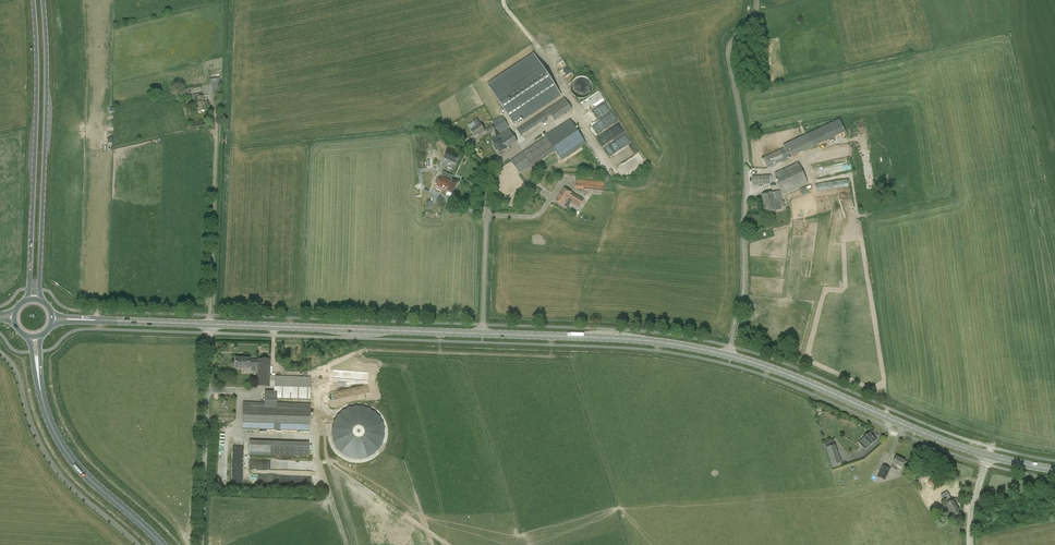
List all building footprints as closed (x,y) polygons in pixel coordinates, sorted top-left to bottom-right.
[(523,121),(561,96),(533,53),(487,84),(503,109),(513,124),(521,118),(523,121)] [(570,80),(575,99),(593,95),(589,75),(570,80)] [(219,78),(210,80),(211,85),(213,96),(221,94),(219,84),(221,84),(220,82),(219,78)] [(203,96),(202,96),(202,93),(193,95),(193,97),(194,104),(196,104),(198,113),(206,111),(203,96)] [(542,113),(517,130),(522,138),(526,135),(525,133),(542,123),(543,124),(547,121),(542,113)] [(509,127),(502,116),(494,122),(492,122),(497,129),(499,134),(508,128),(509,127)] [(478,135),(479,136),(485,132),(477,119),(473,122),(476,127),(470,131),(473,134),(475,137),(478,135)] [(532,167),(555,151),(561,161),(586,144),(570,119),(545,136),(546,137),(510,161),(520,175),(532,167)] [(813,147),(845,133),(839,119),(783,145),(784,148),(763,158),(767,168),(789,158),(813,147)] [(495,130),(492,126),(486,130),(486,131),(489,135),(495,130)] [(507,149),(506,149),(517,142),(509,129),(497,137),(500,141),(494,145),(500,154),(507,149)] [(459,153),(448,148),(443,159),(455,164),(459,153)] [(808,183),(798,163),(774,174),(784,194),(808,183)] [(419,173),(419,186),(430,186),(429,172),(419,173)] [(436,188),(447,193),(448,192),(452,194),(457,184),(452,181),(442,176),(436,188)] [(770,184),(769,176),(752,177),(753,185),(770,184)] [(847,179),(817,183),(818,191),(848,187),(847,179)] [(576,180),(575,190),(601,192),(603,192),(604,182),(576,180)] [(807,186),(800,189),(802,195),(809,193),(807,186)] [(556,201),(564,206),(567,208),(570,203),(578,208),(583,200),(564,188),(556,201)] [(771,212),(776,211),(781,210),(780,207),(785,206),(784,201),(782,202),(780,191),(761,195),(766,213),(771,212)] [(264,403),(243,403),(242,429),(309,432),(310,405),(276,404),(277,399),(310,400),(311,377),(273,376),(270,376),(271,360),(257,359),(257,360),(249,360),(249,359),(235,358),(234,368),(249,369),(249,367),(251,367),(251,372),(255,372),(256,367),(257,368),(257,387),(270,387),(274,388),(274,391),(264,391),(264,403)] [(338,422),(337,429),(337,435),(339,441),(343,447),(348,451),(355,454),(361,455),(368,454),(374,452),(379,448),(384,443),(386,437),(387,430),(387,424),(385,417),(381,412),(376,408),(369,405),(363,404),(356,405),(350,407),(345,411),(340,416),(338,422)] [(860,441),(867,449),(876,441),(869,433),(860,441)] [(249,441),(248,455),(308,456),(308,442),(249,441)] [(841,466),(840,463),(841,463),(835,445),(826,448),(831,466),(832,466),(833,468),(841,466)] [(895,470),(897,466),(902,468),(905,462),(896,457),(893,464),(891,468),(895,470)] [(877,477),(885,481),(890,469),(883,465),(877,477)] [(943,483),(930,478),(929,479),(922,476),(922,478),(920,482),(927,485),(932,486),(934,487),(940,489),(942,483),(943,483)] [(945,500),(947,504),(946,504),(946,505),(944,506),(947,513),(950,512),(952,515),(953,515),(954,516),(959,514),(958,512),(959,512),(955,505),(959,503),(956,498),(952,500),(950,497),(945,500)]
